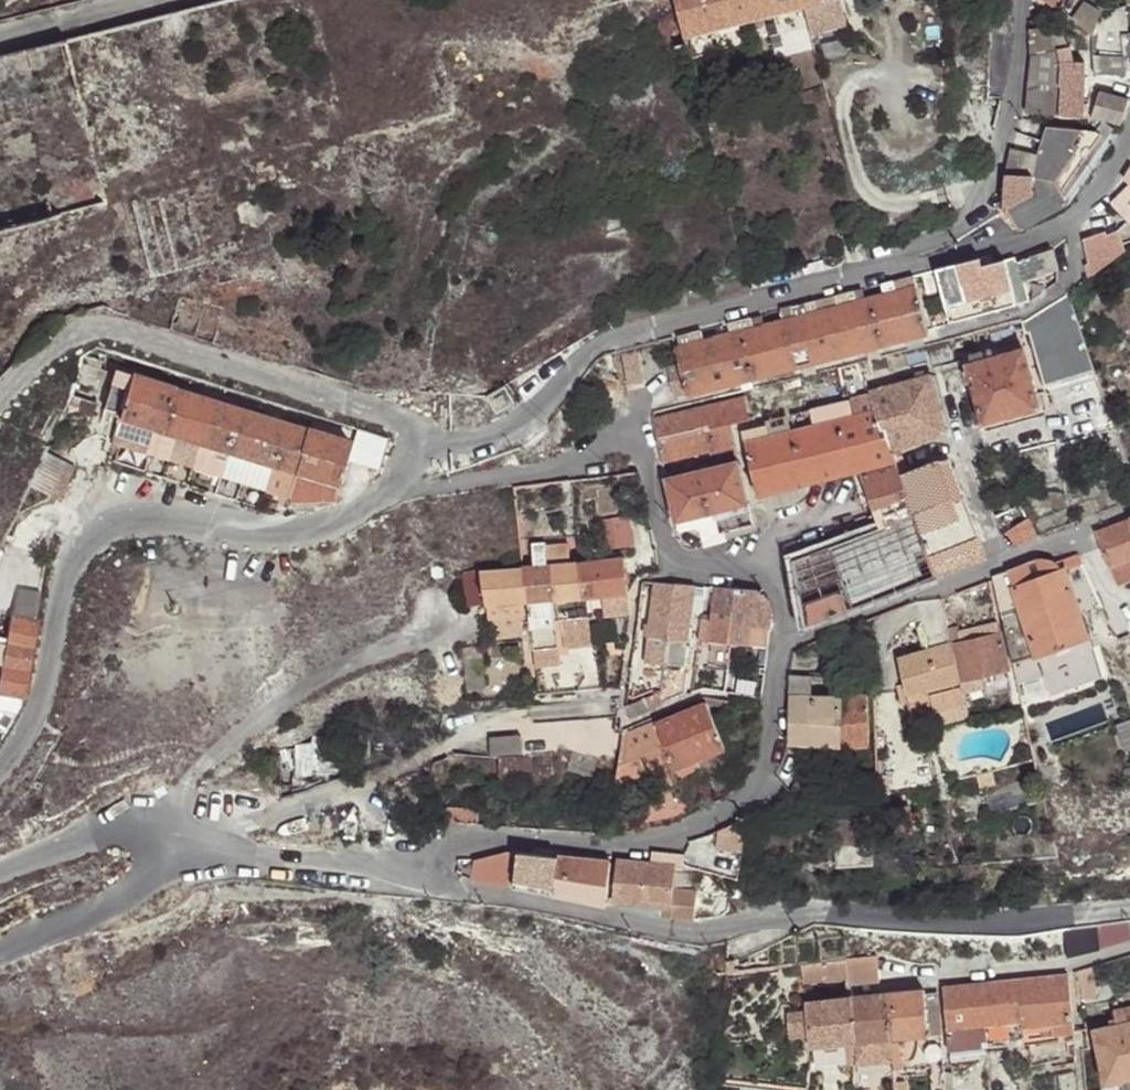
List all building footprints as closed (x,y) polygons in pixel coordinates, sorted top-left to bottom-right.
[(687,37),(829,0),(677,0),(687,37)] [(981,14),(998,14),(999,0),(981,0),(981,14)] [(1027,86),(1022,113),(1055,116),(1060,68),(1056,68),(1059,53),(1055,52),(1053,25),(1025,30),(1028,57),(1025,84),(1027,86)] [(1090,56),(1092,76),(1123,76),(1122,57),(1090,56)] [(1111,128),(1112,124),(1117,125),(1125,99),(1096,91),(1087,120),(1106,123),(1105,126),(1078,164),(1083,167),(1111,128)] [(1001,191),(998,212),(1016,227),(1029,227),(1068,206),(1054,181),(1078,145),(1073,140),(1080,126),(1043,123),(1035,151),(1013,146),(1010,156),(1004,171),(1001,191)] [(1063,186),(1067,190),(1079,173),(1073,170),(1063,186)] [(1117,198),(1129,212),(1129,186),(1117,198)] [(1104,234),(1084,245),(1088,260),(1122,244),(1117,231),(1106,236),(1104,234)] [(1052,248),(1016,259),(1022,276),(1057,265),(1052,248)] [(935,283),(940,282),(952,322),(985,312),(1017,303),(1004,258),(975,266),(957,272),(954,264),(917,275),(926,305),(934,302),(931,291),(937,289),(935,283)] [(679,366),(666,369),(675,400),(734,384),(927,332),(915,288),(897,293),(894,281),(880,285),(883,296),(855,304),(852,292),(837,296),(840,308),(819,314),(815,301),(795,307),(798,319),(755,331),(751,318),(727,325),(731,337),(723,340),(704,345),(701,331),(678,338),(681,351),(675,352),(679,366)] [(1068,292),(1023,321),(1030,350),(1041,389),(1044,392),(1097,377),(1095,371),(1068,292)] [(925,355),(926,365),(959,356),(956,346),(925,355)] [(966,367),(976,401),(983,424),(1040,409),(1023,351),(966,367)] [(663,356),(666,369),(679,366),(675,352),(663,356)] [(198,381),(113,354),(111,361),(195,386),(198,381)] [(939,373),(978,362),(976,357),(938,367),(939,373)] [(893,358),(872,364),(876,379),(898,373),(893,358)] [(85,364),(81,377),(103,384),(107,371),(102,368),(85,364)] [(845,385),(870,381),(864,364),(843,369),(845,385)] [(965,404),(976,401),(966,367),(956,370),(965,404)] [(135,375),(120,418),(160,430),(174,388),(135,375)] [(875,397),(892,448),(898,449),(946,432),(931,378),(928,377),(873,390),(875,397)] [(802,379),(781,384),(783,390),(804,384),(802,379)] [(774,386),(749,392),(750,398),(776,391),(774,386)] [(312,430),(174,388),(160,430),(176,435),(200,442),(229,450),(250,458),(273,464),(298,473),(312,430)] [(865,471),(897,463),(892,448),(875,397),(853,401),(825,407),(815,410),(818,425),(804,428),(778,433),(769,435),(767,426),(749,430),(743,431),(756,495),(767,492),(865,471)] [(659,451),(662,462),(678,458),(708,451),(733,444),(729,423),(748,419),(743,398),(651,420),(659,451)] [(42,444),(53,449),(67,412),(56,407),(52,413),(46,431),(42,444)] [(160,430),(120,418),(113,440),(153,453),(160,430)] [(176,435),(160,430),(153,453),(169,459),(176,435)] [(353,443),(312,430),(298,473),(340,485),(353,443)] [(390,441),(360,432),(352,461),(373,468),(380,471),(390,441)] [(192,467),(200,442),(176,435),(169,459),(192,467)] [(221,476),(229,450),(200,442),(192,467),(221,476)] [(733,444),(708,451),(708,453),(709,457),(711,460),(715,461),(736,456),(733,444)] [(897,463),(901,478),(906,476),(898,449),(892,448),(897,463)] [(242,482),(250,458),(229,450),(221,476),(242,482)] [(46,456),(32,489),(60,499),(74,468),(46,456)] [(265,489),(273,464),(250,458),(242,482),(265,489)] [(934,577),(982,559),(980,554),(983,546),(955,460),(906,476),(901,478),(914,516),(934,577)] [(705,470),(667,480),(677,523),(709,515),(748,505),(737,462),(705,470)] [(884,526),(914,516),(901,478),(897,463),(865,471),(874,496),(884,526)] [(290,496),(298,473),(273,464),(265,489),(290,496)] [(340,485),(298,473),(290,496),(287,505),(338,501),(339,489),(340,485)] [(754,526),(748,505),(709,515),(714,532),(710,533),(712,542),(726,539),(725,533),(745,528),(754,526)] [(865,605),(934,577),(914,516),(884,526),(810,555),(793,561),(805,627),(865,605)] [(597,522),(601,552),(635,549),(632,517),(597,522)] [(1115,584),(1129,578),(1129,520),(1093,534),(1097,542),(1115,584)] [(1031,526),(1011,533),(1016,544),(1035,536),(1031,526)] [(693,528),(681,530),(684,541),(693,547),(697,546),(693,528)] [(534,572),(548,570),(545,552),(546,547),(532,548),(534,572)] [(545,552),(548,570),(572,568),(568,549),(545,552)] [(1075,557),(1061,563),(1081,618),(1102,610),(1079,558),(1075,557)] [(626,560),(619,561),(582,568),(586,600),(604,598),(630,595),(627,564),(626,560)] [(1081,618),(1061,563),(1053,566),(1051,564),(1040,562),(1030,564),(1023,567),(1005,573),(1020,613),(1036,658),(1035,659),(1036,662),(1090,642),(1081,618)] [(586,600),(582,568),(572,568),(548,570),(534,572),(481,577),(484,609),(528,606),(552,603),(586,600)] [(992,578),(1002,621),(1014,616),(1020,613),(1005,573),(992,578)] [(471,577),(465,612),(484,609),(481,577),(471,577)] [(657,583),(654,614),(651,637),(655,638),(682,641),(689,641),(696,587),(657,583)] [(716,588),(715,604),(711,644),(732,645),(749,647),(750,633),(751,620),(753,592),(716,588)] [(39,621),(43,593),(23,589),(17,615),(39,621)] [(753,592),(751,620),(750,633),(770,635),(771,610),(768,604),(762,596),(753,592)] [(632,615),(630,595),(604,598),(607,618),(632,615)] [(555,627),(552,603),(528,606),(531,630),(555,627)] [(28,695),(39,621),(17,615),(10,645),(7,664),(2,690),(26,695),(28,695)] [(919,654),(950,646),(950,645),(948,637),(943,616),(911,624),(918,652),(919,654)] [(1002,621),(1007,646),(1018,642),(1021,641),(1014,616),(1002,621)] [(578,643),(576,634),(564,637),(566,650),(563,651),(566,660),(577,658),(574,645),(578,643)] [(959,680),(959,682),(1007,671),(998,634),(958,643),(950,645),(950,646),(953,655),(959,680)] [(948,637),(950,645),(958,643),(956,635),(948,637)] [(655,638),(651,637),(651,648),(659,650),(658,663),(669,663),(670,651),(681,652),(682,641),(655,638)] [(1007,646),(1011,663),(1026,659),(1023,646),(1020,647),(1018,642),(1007,646)] [(7,664),(10,645),(0,643),(0,663),(7,664)] [(732,645),(711,644),(710,670),(730,672),(732,645)] [(945,657),(953,655),(950,646),(919,654),(918,652),(899,657),(908,692),(929,686),(950,682),(945,657)] [(467,691),(481,691),(476,652),(462,654),(467,691)] [(950,682),(959,680),(953,655),(945,657),(950,682)] [(687,686),(688,673),(673,672),(672,685),(687,686)] [(790,678),(790,698),(811,698),(812,677),(790,678)] [(929,686),(908,692),(913,713),(934,708),(929,686)] [(26,695),(2,690),(0,699),(0,706),(23,710),(26,695)] [(665,705),(660,694),(659,693),(628,707),(632,718),(665,705)] [(718,694),(704,700),(706,706),(708,709),(721,704),(718,694)] [(864,694),(841,699),(840,746),(868,743),(864,694)] [(811,698),(790,698),(789,744),(840,746),(841,699),(811,698)] [(700,761),(706,774),(731,763),(708,709),(706,706),(682,715),(700,761)] [(676,770),(700,761),(682,715),(662,723),(658,725),(676,770)] [(628,737),(634,748),(656,740),(651,728),(628,737)] [(498,739),(500,752),(528,748),(526,735),(498,739)] [(595,782),(598,761),(576,756),(571,778),(595,782)] [(475,785),(477,764),(453,761),(450,783),(475,785)] [(496,765),(497,787),(530,785),(529,763),(496,765)] [(496,765),(477,764),(475,785),(497,787),(496,765)] [(688,819),(694,816),(672,792),(654,789),(652,804),(648,812),(641,818),(640,834),(684,823),(688,819)] [(446,830),(476,829),(476,815),(446,815),(446,830)] [(611,833),(634,834),(635,820),(612,822),(611,833)] [(725,845),(745,849),(747,824),(743,823),(728,829),(725,845)] [(471,883),(514,891),(521,856),(510,855),(475,864),(473,872),(471,883)] [(521,856),(514,891),(605,908),(607,900),(614,865),(570,860),(539,857),(521,856)] [(670,907),(674,889),(674,887),(676,872),(678,867),(670,866),(619,863),(612,904),(670,907)] [(674,887),(674,889),(694,886),(695,875),(676,872),(674,887)] [(1097,928),(1100,956),(1129,945),(1129,924),(1097,928)] [(1067,963),(1100,956),(1097,928),(1061,932),(1067,963)] [(847,965),(846,962),(804,966),(806,987),(848,982),(847,965)] [(876,962),(847,965),(848,982),(850,991),(879,989),(876,962)] [(1073,1025),(1069,981),(1017,986),(1022,1027),(1022,1031),(1073,1025)] [(1092,985),(1085,987),(1088,1004),(1096,1001),(1092,985)] [(1022,1027),(1017,986),(981,990),(985,1029),(992,1029),(1022,1027)] [(985,1029),(981,990),(942,994),(946,1033),(985,1029)] [(937,1022),(935,994),(923,996),(926,1024),(937,1022)] [(923,996),(884,1000),(889,1045),(927,1040),(926,1024),(923,996)] [(884,1000),(851,1004),(855,1048),(889,1045),(884,1000)] [(855,1048),(851,1004),(804,1008),(809,1052),(855,1048)] [(1129,1081),(1129,1025),(1093,1034),(1105,1087),(1129,1081)] [(985,1029),(946,1033),(947,1045),(994,1041),(992,1029),(985,1029)] [(957,1089),(974,1087),(973,1067),(956,1068),(957,1089)] [(865,1075),(854,1074),(854,1085),(864,1085),(865,1075)]
